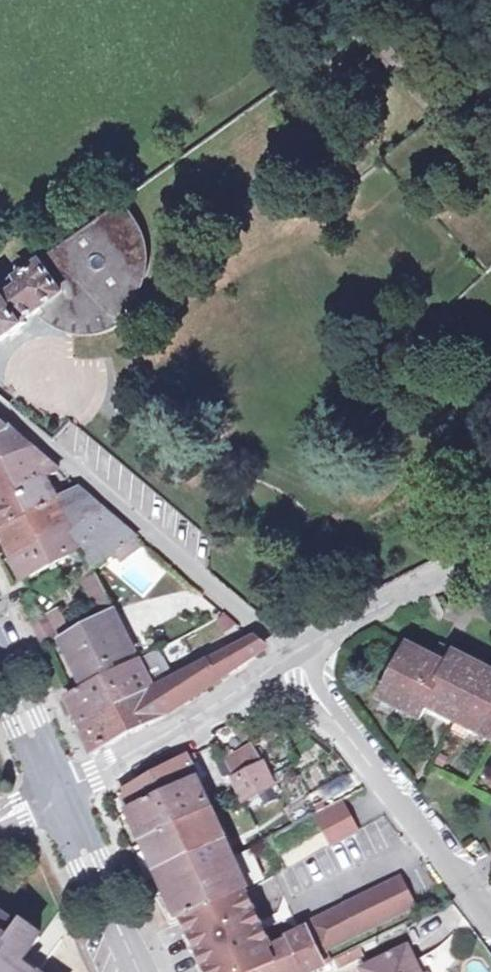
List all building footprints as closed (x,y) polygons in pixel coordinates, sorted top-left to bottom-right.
[(3,335),(6,339),(31,322),(28,317),(45,305),(50,310),(58,314),(67,318),(75,320),(84,321),(93,320),(101,318),(109,316),(116,313),(120,311),(126,307),(122,301),(129,295),(135,290),(139,282),(144,272),(146,263),(148,253),(147,240),(145,230),(140,218),(134,209),(125,196),(45,253),(48,257),(6,286),(0,291),(0,338),(3,335)] [(0,424),(0,438),(9,432),(0,424)] [(32,447),(21,438),(18,439),(11,431),(9,432),(0,438),(0,463),(32,447)] [(4,530),(56,500),(46,481),(62,472),(32,447),(0,463),(0,521),(4,530)] [(58,499),(83,547),(93,566),(117,550),(138,535),(80,487),(58,499)] [(28,579),(83,547),(58,499),(56,500),(4,530),(11,545),(22,566),(28,579)] [(117,550),(123,558),(146,542),(138,535),(117,550)] [(87,576),(107,615),(109,614),(117,610),(96,571),(87,576)] [(50,615),(63,640),(74,634),(61,609),(50,615)] [(225,614),(216,619),(223,630),(241,621),(229,611),(225,614)] [(131,656),(109,614),(107,615),(90,625),(74,634),(63,640),(89,688),(117,673),(113,665),(131,656)] [(48,648),(63,640),(50,615),(45,617),(36,622),(48,648)] [(257,635),(178,676),(152,689),(132,700),(86,724),(98,750),(123,737),(145,724),(165,714),(170,711),(192,696),(226,674),(254,655),(266,645),(264,640),(257,635)] [(456,652),(448,667),(408,644),(383,690),(398,699),(395,704),(420,718),(428,705),(439,711),(442,707),(471,723),(469,727),(490,739),(490,671),(456,652)] [(162,648),(117,673),(89,688),(73,697),(81,714),(86,724),(132,700),(152,689),(178,676),(162,648)] [(442,707),(439,711),(455,720),(451,728),(464,734),(469,727),(471,723),(442,707)] [(231,767),(236,779),(264,766),(258,754),(231,767)] [(119,796),(126,813),(193,779),(185,761),(119,796)] [(267,774),(264,766),(236,779),(244,797),(272,784),(267,774)] [(208,811),(193,779),(126,813),(141,842),(208,811)] [(343,807),(315,820),(330,850),(357,838),(343,807)] [(179,922),(246,891),(230,858),(209,813),(208,811),(141,842),(161,884),(162,887),(164,890),(179,922)] [(340,909),(355,938),(412,910),(398,881),(340,909)] [(179,922),(187,939),(194,941),(196,946),(199,951),(194,953),(202,970),(207,968),(209,971),(263,971),(279,964),(272,949),(246,891),(179,922)] [(355,938),(340,909),(302,928),(303,931),(312,949),(317,960),(327,955),(325,952),(355,938)] [(24,928),(5,915),(0,922),(0,971),(44,971),(37,967),(29,961),(46,936),(27,923),(24,928)] [(285,941),(286,942),(293,958),(294,957),(312,949),(303,931),(285,941)] [(286,942),(272,949),(279,964),(293,958),(286,942)] [(293,958),(300,971),(328,971),(333,970),(327,955),(317,960),(312,949),(294,957),(293,958)] [(379,971),(423,971),(415,955),(379,971)] [(344,964),(348,971),(355,971),(363,968),(357,957),(344,964)] [(279,964),(263,971),(300,971),(293,958),(279,964)]
